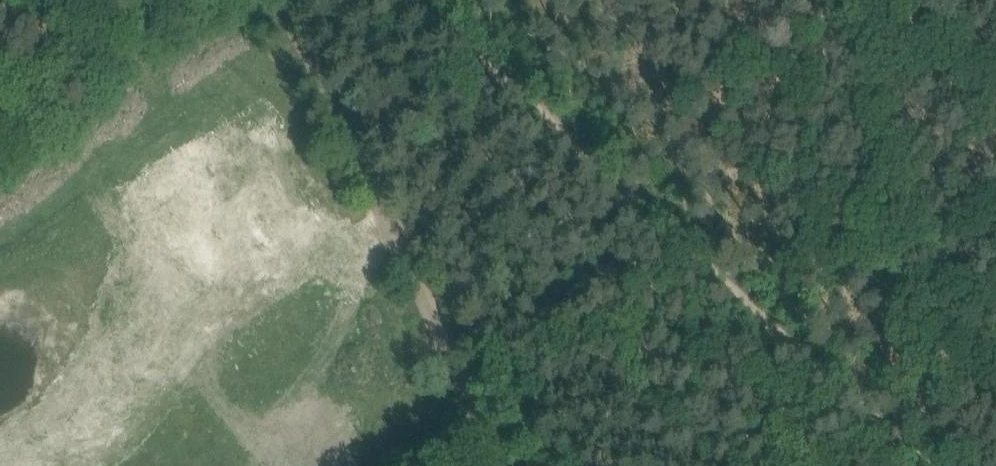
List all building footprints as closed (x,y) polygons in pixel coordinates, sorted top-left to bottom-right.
[(529,258),(522,249),(507,260),(514,269),(529,258)] [(515,293),(507,300),(510,304),(518,297),(515,293)]
